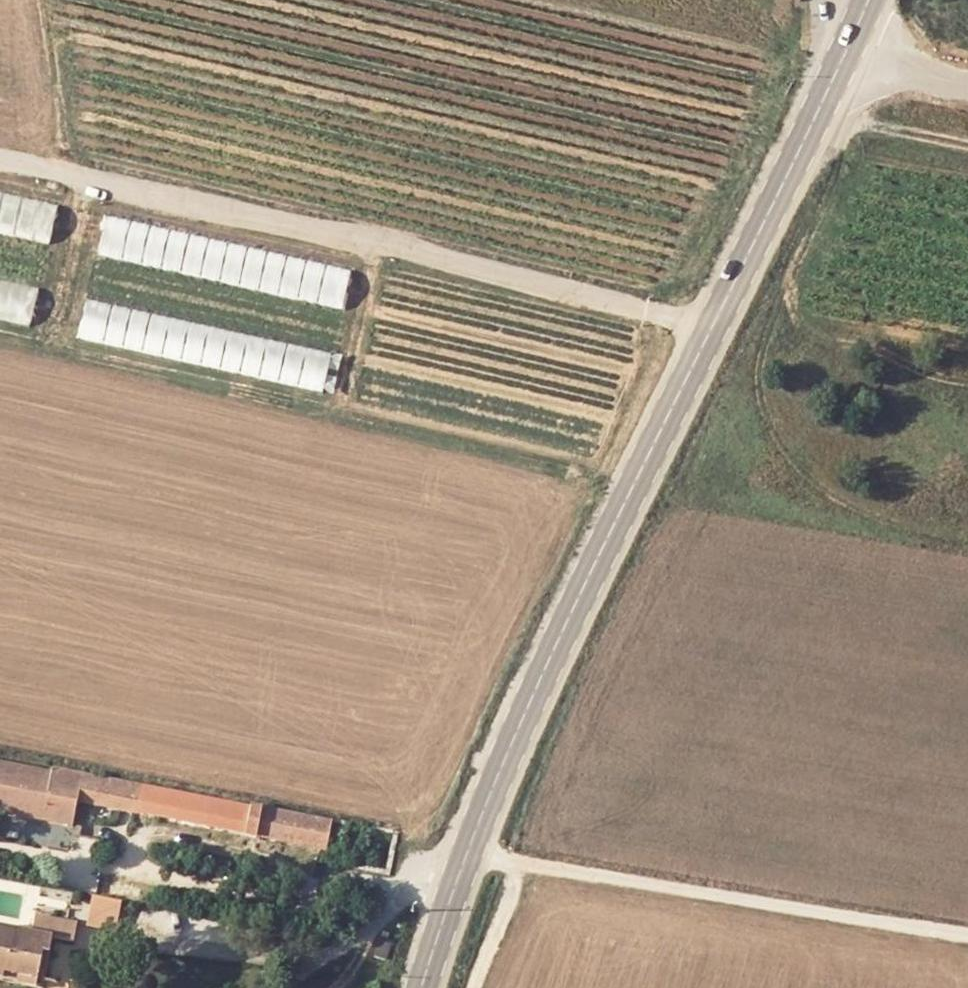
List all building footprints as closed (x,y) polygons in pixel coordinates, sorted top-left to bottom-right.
[(0,193),(0,231),(50,242),(58,206),(0,193)] [(358,274),(112,218),(104,254),(350,309),(358,274)] [(0,279),(0,317),(32,324),(40,288),(0,279)] [(335,355),(88,299),(80,335),(327,391),(335,355)] [(331,850),(337,820),(254,804),(252,808),(56,769),(54,777),(0,765),(0,812),(76,826),(82,801),(331,850)] [(119,931),(126,899),(97,892),(89,924),(119,931)] [(12,981),(30,984),(32,976),(35,977),(37,965),(44,965),(49,938),(52,938),(69,940),(74,918),(30,911),(26,930),(0,926),(0,979),(12,981)] [(386,960),(392,943),(381,939),(375,956),(386,960)] [(42,978),(44,965),(37,965),(35,977),(42,978)]
